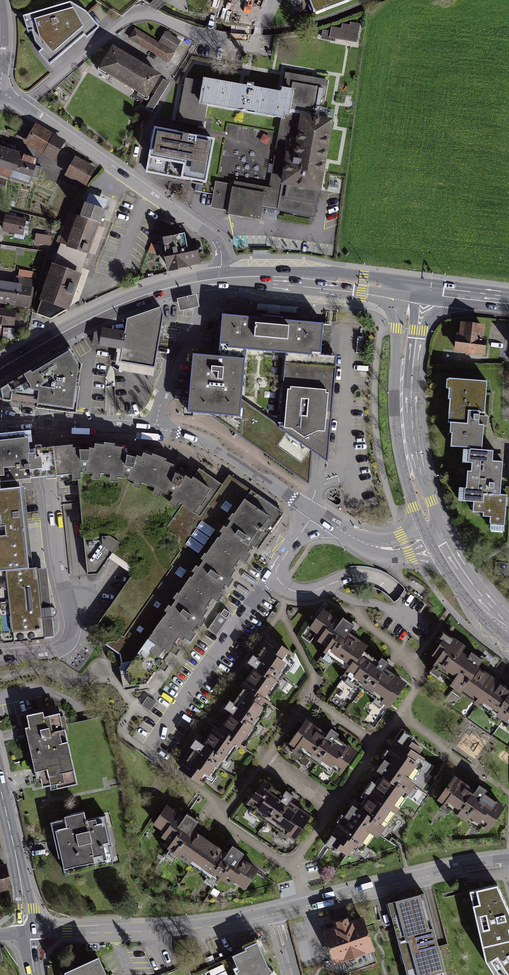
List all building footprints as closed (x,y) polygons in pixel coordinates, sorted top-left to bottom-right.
[(349,0),(306,0),(311,14),(349,0)] [(87,37),(100,27),(87,11),(71,2),(24,16),(28,31),(32,30),(36,41),(43,49),(40,52),(50,64),(84,34),(87,37)] [(332,37),(322,34),(320,42),(335,46),(335,41),(359,47),(364,28),(352,25),(351,31),(345,29),(343,35),(333,32),(332,37)] [(161,46),(133,30),(127,41),(169,66),(181,46),(166,37),(161,46)] [(164,77),(112,47),(100,67),(152,97),(164,77)] [(285,96),(188,80),(181,122),(205,126),(208,105),(281,117),(278,133),(272,169),(270,186),(235,181),(233,182),(219,180),(215,179),(210,209),(261,217),(263,206),(272,208),(313,215),(328,124),(313,121),(319,80),(288,75),(285,96)] [(51,162),(63,143),(33,124),(21,143),(51,162)] [(214,141),(155,129),(146,171),(207,184),(214,141)] [(0,146),(0,173),(28,182),(36,157),(12,150),(0,146)] [(62,176),(84,188),(94,169),(72,157),(62,176)] [(63,244),(90,254),(105,215),(77,205),(63,244)] [(26,219),(5,215),(1,230),(23,235),(26,219)] [(183,233),(162,237),(169,269),(198,262),(194,241),(185,243),(183,233)] [(50,239),(36,236),(34,244),(48,247),(50,239)] [(51,319),(78,303),(87,275),(55,263),(38,314),(51,319)] [(29,307),(34,279),(17,276),(16,282),(9,281),(0,280),(0,303),(29,307)] [(196,294),(177,298),(180,310),(199,306),(196,294)] [(0,307),(0,323),(15,325),(17,309),(0,307)] [(121,351),(119,362),(153,367),(162,317),(158,308),(126,319),(124,330),(121,351)] [(186,410),(210,414),(308,486),(310,449),(319,456),(327,462),(337,356),(320,355),(323,323),(221,314),(218,355),(192,354),(186,410)] [(462,325),(459,350),(484,353),(486,339),(481,338),(483,327),(462,325)] [(124,330),(103,327),(99,347),(121,351),(124,330)] [(3,400),(75,408),(80,365),(71,350),(34,372),(32,370),(1,390),(3,400)] [(452,446),(484,449),(489,380),(446,377),(446,387),(449,387),(448,399),(450,400),(449,421),(450,422),(449,431),(453,431),(452,446)] [(0,439),(0,481),(20,479),(32,477),(29,449),(28,436),(0,439)] [(122,478),(123,473),(128,474),(135,458),(126,455),(126,453),(120,452),(121,448),(112,447),(113,444),(102,442),(102,445),(93,443),(92,449),(87,448),(87,450),(84,468),(83,473),(91,474),(90,479),(97,480),(98,473),(109,474),(108,481),(114,482),(115,477),(122,478)] [(29,449),(32,477),(47,476),(70,474),(70,479),(76,479),(78,479),(77,473),(81,473),(80,468),(84,468),(87,450),(78,450),(78,447),(70,448),(70,445),(44,447),(29,449)] [(492,525),(505,526),(508,495),(502,494),(505,462),(494,461),(495,451),(471,449),(470,463),(473,463),(472,471),(468,471),(466,502),(474,502),(473,512),(485,513),(485,517),(493,518),(492,525)] [(168,491),(172,492),(183,477),(175,474),(176,471),(171,469),(172,465),(164,462),(165,459),(151,454),(150,456),(142,452),(140,457),(136,455),(135,458),(128,474),(126,479),(133,482),(131,486),(137,489),(140,483),(154,488),(151,494),(158,497),(159,492),(166,495),(168,491)] [(89,634),(112,649),(218,495),(210,489),(205,496),(207,498),(200,507),(198,506),(193,513),(178,502),(175,507),(169,503),(173,497),(170,495),(172,492),(168,491),(166,495),(159,492),(158,497),(151,494),(154,488),(140,483),(137,489),(131,486),(133,482),(126,479),(128,474),(123,473),(122,478),(115,477),(114,482),(108,481),(109,474),(98,473),(97,480),(90,479),(91,474),(83,473),(84,468),(80,468),(81,473),(77,473),(78,479),(76,479),(86,573),(96,572),(110,551),(134,568),(89,634)] [(172,492),(170,495),(173,497),(169,503),(175,507),(178,502),(193,513),(198,506),(200,507),(207,498),(205,496),(210,489),(192,476),(190,479),(185,475),(172,492)] [(236,565),(268,517),(244,501),(251,490),(241,483),(231,476),(218,495),(112,649),(152,676),(178,638),(183,642),(236,565)] [(34,568),(25,484),(20,485),(20,479),(0,481),(0,572),(34,568)] [(46,566),(34,568),(0,572),(0,630),(2,645),(55,638),(52,617),(55,616),(56,612),(54,608),(51,608),(46,566)] [(389,707),(405,683),(386,670),(389,664),(382,659),(379,664),(362,653),(366,647),(348,635),(354,626),(342,619),(339,623),(323,612),(312,630),(308,627),(302,637),(310,642),(314,636),(329,647),(324,653),(351,671),(346,678),(389,707)] [(447,637),(435,655),(442,660),(438,665),(508,714),(508,681),(447,637)] [(193,752),(180,772),(201,787),(207,778),(214,782),(239,744),(245,747),(272,706),(266,702),(293,662),(290,660),(293,655),(270,640),(258,659),(253,656),(251,660),(249,663),(257,668),(234,703),(229,700),(227,704),(225,707),(233,712),(219,732),(214,729),(203,745),(195,740),(192,743),(188,749),(193,752)] [(77,783),(63,716),(60,716),(59,714),(44,717),(43,712),(27,715),(30,727),(26,728),(37,780),(41,779),(42,786),(50,784),(51,789),(77,783)] [(339,775),(354,752),(336,740),(339,734),(331,729),(327,736),(306,722),(291,743),(339,775)] [(335,845),(347,854),(351,847),(359,853),(372,835),(376,838),(415,784),(411,782),(419,770),(423,772),(429,764),(418,756),(422,750),(402,736),(377,771),(384,776),(359,811),(353,806),(325,846),(331,850),(335,845)] [(489,831),(503,810),(484,797),(487,791),(481,787),(476,793),(454,778),(440,799),(489,831)] [(295,838),(310,815),(291,803),(295,797),(287,792),(283,799),(261,785),(247,806),(295,838)] [(182,821),(165,809),(155,825),(166,833),(163,838),(172,845),(169,849),(219,882),(222,878),(229,883),(232,879),(245,888),(255,873),(239,862),(245,853),(233,846),(226,856),(190,832),(198,822),(187,814),(182,821)] [(65,820),(52,823),(63,870),(112,858),(110,846),(111,846),(105,816),(85,820),(83,812),(65,816),(65,820)] [(0,868),(0,892),(10,889),(4,866),(0,868)] [(497,884),(468,891),(479,950),(508,943),(508,912),(508,910),(497,884)] [(424,895),(389,905),(408,974),(446,974),(424,895)] [(372,953),(362,920),(326,931),(336,964),(372,953)] [(256,942),(244,947),(245,950),(233,956),(239,969),(236,970),(238,974),(268,974),(269,974),(272,971),(268,966),(256,942)] [(479,950),(483,968),(487,974),(508,974),(508,943),(479,950)] [(98,958),(64,973),(64,974),(106,974),(98,958)]
